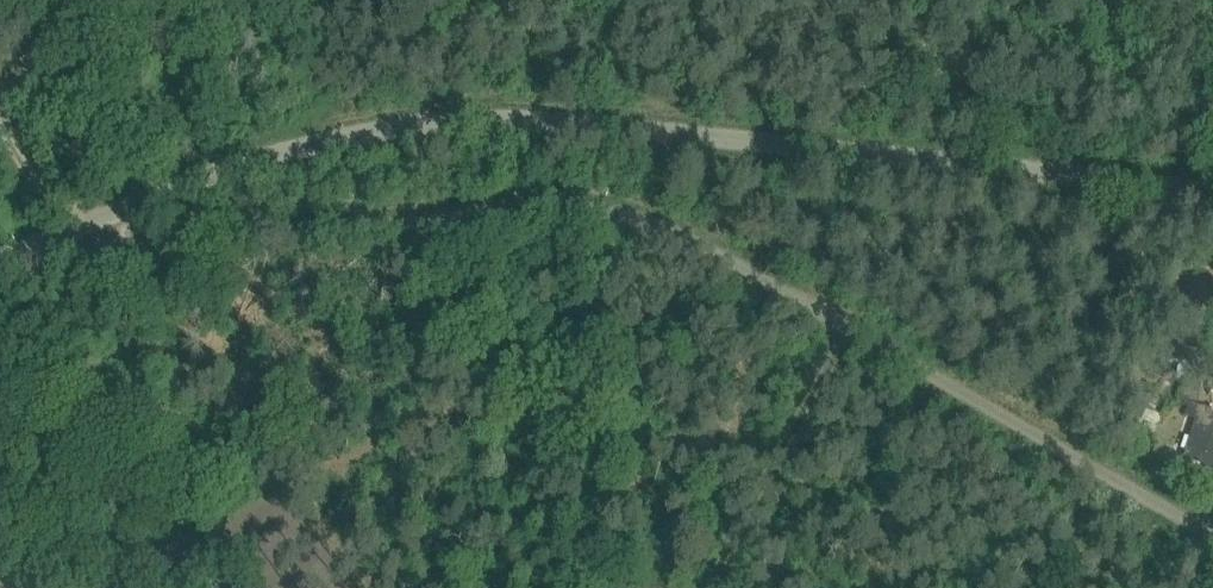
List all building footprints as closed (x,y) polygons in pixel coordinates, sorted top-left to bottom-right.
[(1195,424),(1190,462),(1212,465),(1212,426),(1195,424)]
